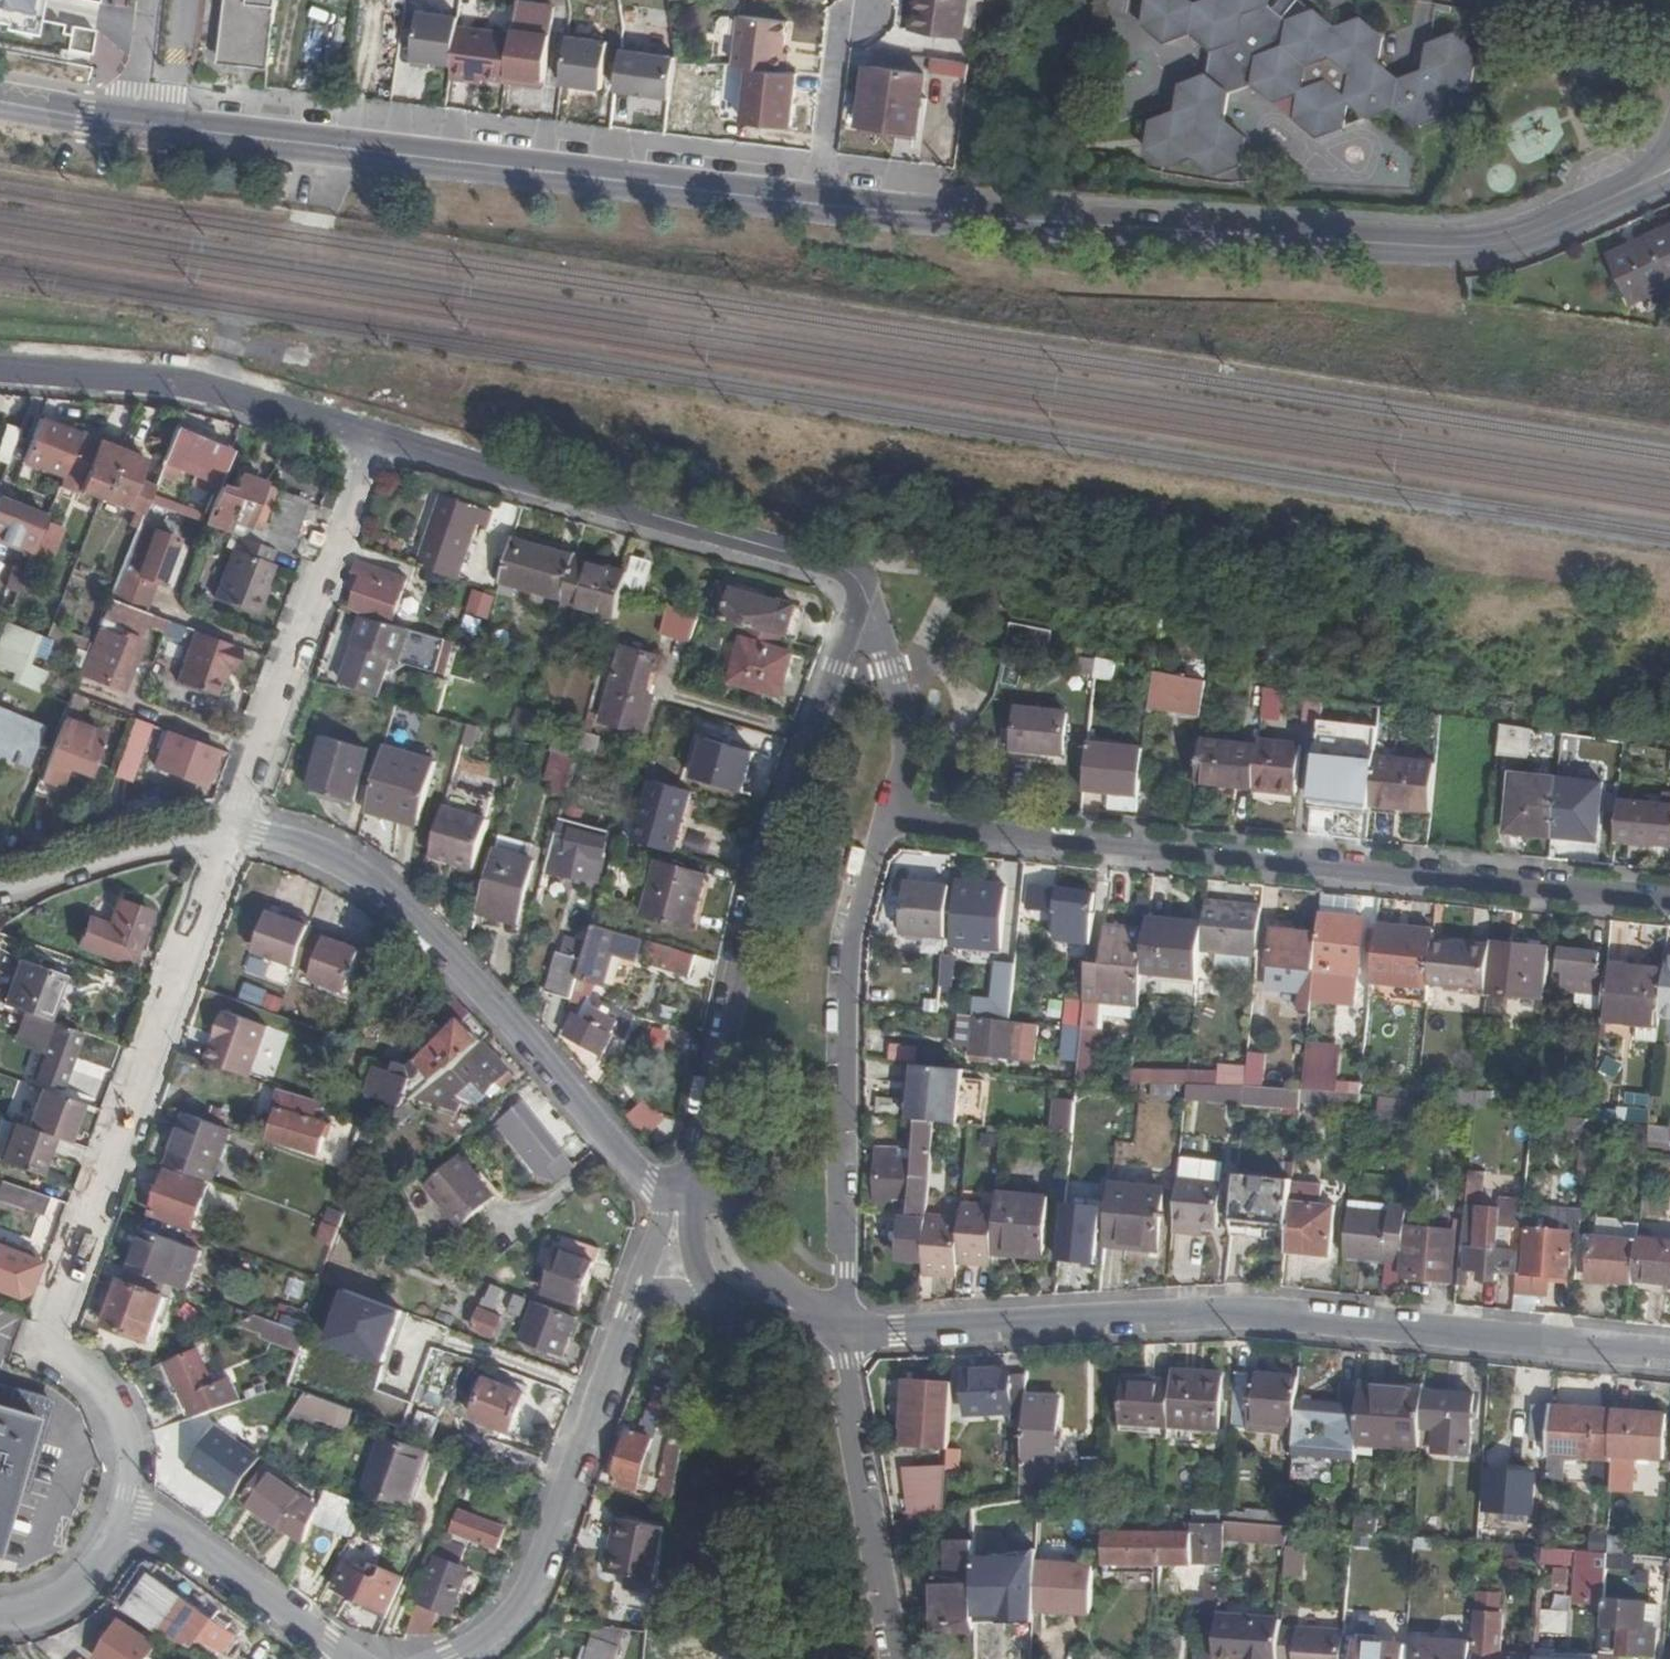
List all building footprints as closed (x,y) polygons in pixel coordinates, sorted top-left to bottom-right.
[(38,40),(46,0),(0,0),(0,33),(38,40)] [(248,2),(229,0),(222,59),(265,63),(272,5),(276,5),(277,0),(248,0),(248,2)] [(910,25),(954,32),(959,0),(914,0),(910,25)] [(1146,26),(1166,41),(1192,31),(1214,51),(1209,76),(1183,85),(1178,113),(1153,122),(1149,150),(1169,166),(1195,156),(1215,173),(1239,165),(1245,140),(1223,121),(1228,91),(1253,83),(1275,101),(1302,92),(1297,119),(1317,135),(1344,126),(1349,99),(1368,116),(1394,107),(1415,124),(1423,122),(1435,43),(1430,45),(1426,71),(1398,81),(1378,65),(1383,38),(1362,19),(1336,29),(1301,0),(1216,0),(1146,26)] [(1146,26),(1216,0),(1150,0),(1146,26)] [(315,26),(335,22),(332,5),(311,9),(315,26)] [(428,67),(429,60),(452,63),(457,27),(459,17),(418,11),(410,64),(428,67)] [(737,15),(732,64),(747,66),(785,70),(787,53),(781,52),(785,20),(737,15)] [(452,63),(450,76),(469,79),(470,75),(483,77),(504,81),(512,36),(457,27),(452,63)] [(504,81),(504,82),(522,85),(523,78),(544,81),(551,38),(512,32),(512,36),(504,81)] [(1435,43),(1423,122),(1442,116),(1446,88),(1472,79),(1476,52),(1455,35),(1435,43)] [(606,44),(567,37),(559,81),(599,87),(606,44)] [(667,94),(673,59),(620,51),(614,86),(667,94)] [(950,59),(924,56),(923,66),(949,69),(950,59)] [(870,65),(862,122),(917,130),(924,72),(870,65)] [(747,66),(741,118),(790,124),(795,72),(785,70),(747,66)] [(523,78),(522,85),(542,88),(544,81),(523,78)] [(1607,259),(1623,293),(1640,285),(1646,298),(1669,287),(1669,231),(1607,259)] [(1640,285),(1623,293),(1628,306),(1646,298),(1640,285)] [(63,477),(79,435),(39,419),(23,460),(63,477)] [(19,427),(5,423),(0,438),(0,459),(8,461),(19,427)] [(229,453),(232,447),(178,426),(175,431),(229,453)] [(217,484),(229,453),(175,431),(162,464),(217,484)] [(63,477),(60,484),(77,492),(100,501),(120,449),(81,432),(79,435),(63,477)] [(141,459),(120,449),(100,501),(140,518),(147,503),(153,488),(134,480),(141,459)] [(204,524),(227,532),(229,524),(258,534),(272,497),(248,487),(252,476),(239,471),(231,490),(220,486),(204,524)] [(272,549),(289,554),(307,501),(281,492),(262,545),(272,549)] [(0,498),(0,539),(34,552),(47,516),(0,498)] [(439,498),(414,567),(454,581),(474,527),(483,529),(488,515),(439,498)] [(198,544),(204,524),(201,523),(147,503),(140,518),(138,522),(179,538),(198,544)] [(161,585),(179,538),(138,522),(107,602),(122,608),(141,614),(153,582),(161,585)] [(272,549),(262,545),(228,533),(223,545),(231,549),(214,598),(257,613),(264,595),(262,595),(272,564),(267,561),(272,549)] [(563,600),(574,559),(510,541),(498,582),(563,600)] [(622,593),(627,574),(574,559),(563,600),(561,607),(614,620),(622,593)] [(406,581),(358,563),(354,573),(362,576),(355,596),(350,613),(362,617),(391,625),(406,581)] [(18,591),(20,587),(26,570),(12,564),(6,585),(18,591)] [(362,576),(354,573),(347,593),(355,596),(362,576)] [(719,585),(710,618),(787,639),(795,606),(719,585)] [(471,589),(468,612),(492,615),(495,592),(471,589)] [(122,608),(107,602),(99,622),(140,638),(144,627),(148,617),(141,614),(122,608)] [(679,616),(681,610),(667,606),(658,636),(671,639),(676,626),(679,616)] [(787,639),(799,642),(807,609),(795,606),(787,639)] [(689,618),(679,616),(676,626),(686,628),(689,618)] [(167,624),(148,617),(144,627),(163,635),(167,624)] [(445,641),(391,625),(362,617),(342,685),(379,694),(390,660),(435,674),(445,641)] [(35,634),(5,621),(0,634),(0,667),(18,674),(15,682),(40,692),(44,683),(41,681),(44,671),(31,665),(35,655),(28,652),(35,634)] [(1010,633),(1008,643),(1050,649),(1053,632),(1011,625),(1010,633)] [(68,634),(51,627),(46,639),(86,654),(91,641),(69,632),(68,634)] [(96,630),(91,641),(86,654),(79,674),(120,690),(140,640),(122,633),(120,639),(111,636),(96,630)] [(228,671),(237,649),(195,634),(176,682),(215,698),(225,669),(228,671)] [(784,681),(791,653),(741,640),(729,683),(779,697),(784,681)] [(599,721),(640,732),(650,697),(633,691),(638,672),(647,674),(652,657),(620,647),(599,721)] [(801,657),(791,653),(784,681),(793,683),(801,657)] [(1094,660),(1079,657),(1077,675),(1093,677),(1094,660)] [(1094,660),(1093,677),(1090,706),(1108,708),(1113,664),(1094,660)] [(1202,682),(1154,671),(1149,709),(1196,716),(1202,682)] [(1278,693),(1265,691),(1261,719),(1274,720),(1278,693)] [(61,719),(80,726),(90,701),(71,693),(66,706),(61,719)] [(1321,699),(1304,697),(1302,725),(1318,727),(1319,719),(1321,699)] [(506,733),(523,739),(531,713),(516,708),(506,733)] [(30,762),(44,728),(0,709),(0,750),(30,762)] [(1014,710),(1011,753),(1060,757),(1063,714),(1014,710)] [(134,718),(119,759),(137,766),(151,724),(134,718)] [(61,719),(38,779),(55,785),(63,765),(85,773),(100,734),(80,726),(61,719)] [(1376,724),(1319,719),(1318,727),(1313,795),(1371,800),(1374,756),(1376,724)] [(1530,731),(1499,726),(1497,756),(1527,758),(1530,731)] [(203,785),(217,749),(167,730),(161,748),(171,752),(165,770),(203,785)] [(575,759),(591,763),(598,737),(583,732),(575,759)] [(304,788),(306,788),(311,792),(348,801),(349,802),(365,750),(320,736),(304,788)] [(743,797),(743,796),(751,770),(756,753),(702,737),(689,781),(743,797)] [(1258,748),(1200,741),(1196,783),(1254,789),(1258,748)] [(1259,741),(1258,748),(1254,789),(1254,790),(1295,795),(1300,746),(1259,741)] [(1087,744),(1082,792),(1137,798),(1142,751),(1087,744)] [(433,762),(380,746),(360,808),(384,815),(385,812),(417,820),(433,762)] [(153,765),(165,770),(171,752),(161,748),(153,765)] [(553,783),(561,755),(552,752),(544,780),(553,783)] [(1060,757),(1011,753),(1011,759),(1059,763),(1060,757)] [(564,797),(575,759),(561,755),(553,783),(551,793),(564,797)] [(1437,762),(1374,756),(1371,800),(1432,807),(1437,762)] [(751,770),(743,796),(752,798),(759,773),(751,770)] [(1550,837),(1556,780),(1511,775),(1506,833),(1550,837)] [(671,854),(690,792),(648,780),(632,843),(671,854)] [(1602,785),(1556,780),(1550,837),(1597,842),(1602,785)] [(311,792),(306,788),(303,794),(348,808),(348,801),(311,792)] [(1254,790),(1253,798),(1294,803),(1295,795),(1254,790)] [(1618,802),(1615,842),(1669,847),(1669,808),(1618,802)] [(563,806),(559,821),(574,825),(578,811),(563,806)] [(360,808),(360,812),(414,828),(417,820),(385,812),(384,815),(360,808)] [(442,809),(428,856),(473,868),(486,821),(442,809)] [(559,821),(545,871),(584,880),(589,859),(602,861),(607,835),(574,825),(559,821)] [(525,843),(496,835),(493,846),(522,855),(525,843)] [(476,910),(517,922),(535,859),(522,855),(493,846),(476,910)] [(704,876),(706,865),(671,854),(668,866),(704,876)] [(690,929),(704,876),(668,866),(655,863),(640,915),(690,929)] [(709,877),(704,876),(690,929),(700,932),(713,879),(709,877)] [(999,949),(1006,887),(957,882),(950,944),(999,949)] [(942,939),(948,888),(908,883),(902,934),(942,939)] [(1092,911),(1094,892),(1031,885),(1029,909),(1058,912),(1055,940),(1089,943),(1092,911)] [(1321,895),(1319,914),(1354,919),(1357,900),(1321,895)] [(77,946),(131,965),(150,912),(117,900),(108,924),(87,918),(77,946)] [(1256,956),(1261,907),(1206,902),(1204,924),(1201,951),(1218,953),(1251,956),(1256,956)] [(476,910),(474,915),(515,928),(517,922),(476,910)] [(286,911),(284,916),(295,920),(297,915),(286,911)] [(256,952),(297,967),(313,925),(314,921),(297,915),(295,920),(284,916),(270,912),(256,952)] [(1319,914),(1318,914),(1316,933),(1316,935),(1312,971),(1310,986),(1310,991),(1310,993),(1309,998),(1353,1003),(1356,975),(1358,975),(1364,920),(1354,919),(1319,914)] [(1201,951),(1204,924),(1149,919),(1147,934),(1143,973),(1165,976),(1198,979),(1201,951)] [(313,925),(297,967),(315,973),(313,981),(347,993),(362,949),(343,941),(326,936),(327,931),(313,925)] [(573,991),(588,996),(593,980),(603,983),(609,958),(635,965),(642,941),(591,926),(583,954),(573,991)] [(1434,944),(1434,939),(1397,934),(1398,929),(1377,928),(1370,999),(1427,1005),(1430,986),(1434,944)] [(1434,939),(1435,934),(1398,929),(1397,934),(1434,939)] [(1143,973),(1147,934),(1105,930),(1101,973),(1087,971),(1083,1000),(1081,1028),(1081,1032),(1095,1033),(1097,1016),(1099,1005),(1140,1008),(1143,973)] [(326,936),(343,941),(345,936),(327,931),(326,936)] [(1312,971),(1316,935),(1272,931),(1266,989),(1299,992),(1297,1011),(1308,1012),(1309,998),(1310,993),(1310,991),(1310,986),(1312,971)] [(1492,944),(1492,941),(1442,936),(1442,944),(1491,949),(1492,944)] [(1491,949),(1442,944),(1434,944),(1430,986),(1446,987),(1462,988),(1486,991),(1491,949)] [(1544,1000),(1548,950),(1539,950),(1539,944),(1530,944),(1530,948),(1492,944),(1491,949),(1486,991),(1486,993),(1544,1000)] [(687,978),(693,956),(656,945),(650,967),(687,978)] [(545,986),(572,994),(573,991),(583,954),(557,947),(545,986)] [(1604,996),(1606,974),(1598,973),(1600,953),(1560,950),(1558,974),(1564,974),(1563,992),(1604,996)] [(1665,951),(1663,970),(1659,1016),(1669,1017),(1669,951),(1665,951)] [(1251,956),(1218,953),(1217,964),(1251,967),(1251,956)] [(941,956),(938,986),(951,987),(954,957),(941,956)] [(19,961),(4,1004),(48,1020),(63,977),(19,961)] [(1659,1016),(1663,970),(1608,964),(1606,974),(1604,996),(1602,1023),(1657,1029),(1658,1016),(1659,1016)] [(1198,979),(1165,976),(1163,992),(1196,995),(1198,979)] [(1486,998),(1486,993),(1486,991),(1462,988),(1462,995),(1486,998)] [(572,994),(561,1033),(601,1054),(612,1036),(625,1042),(636,1021),(600,1000),(588,1020),(583,1016),(588,996),(573,991),(572,994)] [(490,1034),(454,997),(433,1019),(437,1025),(422,1040),(428,1048),(409,1067),(397,1063),(394,1072),(363,1062),(353,1090),(403,1106),(411,1102),(449,1072),(482,1042),(490,1034)] [(1067,999),(1064,1026),(1081,1028),(1083,1000),(1067,999)] [(1140,1008),(1099,1005),(1097,1016),(1139,1019),(1140,1008)] [(225,1015),(208,1063),(252,1079),(269,1031),(225,1015)] [(1036,1026),(973,1020),(968,1055),(971,1055),(971,1061),(990,1063),(991,1058),(1033,1061),(1036,1026)] [(61,1085),(80,1032),(51,1021),(32,1075),(61,1085)] [(1075,1083),(1076,1083),(1098,1083),(1103,1034),(1095,1033),(1081,1032),(1080,1036),(1078,1058),(1075,1083)] [(1060,1056),(1078,1058),(1080,1036),(1063,1034),(1060,1056)] [(515,1074),(482,1042),(449,1072),(465,1088),(473,1082),(488,1095),(500,1083),(505,1086),(515,1074)] [(890,1062),(916,1063),(918,1046),(890,1044),(890,1062)] [(1301,1091),(1307,1091),(1336,1093),(1337,1087),(1341,1047),(1305,1044),(1302,1077),(1301,1091)] [(1265,1088),(1266,1074),(1267,1054),(1249,1053),(1246,1087),(1265,1088)] [(1221,1064),(1220,1086),(1244,1087),(1246,1065),(1221,1064)] [(962,1071),(914,1066),(913,1084),(911,1101),(908,1119),(914,1120),(935,1123),(957,1125),(959,1105),(962,1071)] [(1159,1084),(1159,1073),(1134,1073),(1133,1084),(1152,1084),(1159,1084)] [(1159,1084),(1174,1084),(1175,1073),(1159,1073),(1159,1084)] [(1174,1099),(1174,1084),(1159,1084),(1152,1084),(1151,1099),(1174,1099)] [(1186,1098),(1244,1101),(1244,1087),(1220,1086),(1187,1084),(1186,1098)] [(1293,1106),(1294,1090),(1265,1088),(1246,1087),(1244,1087),(1244,1101),(1243,1103),(1293,1106)] [(1336,1093),(1361,1095),(1361,1088),(1337,1087),(1336,1093)] [(80,1102),(40,1088),(26,1126),(13,1121),(13,1122),(0,1159),(0,1161),(40,1176),(54,1136),(66,1141),(80,1102)] [(317,1118),(321,1104),(279,1089),(273,1107),(278,1109),(270,1139),(319,1154),(329,1122),(317,1118)] [(1474,1108),(1492,1110),(1493,1092),(1476,1090),(1474,1108)] [(1359,1110),(1361,1095),(1336,1093),(1307,1091),(1306,1104),(1359,1110)] [(1074,1131),(1076,1097),(1054,1096),(1052,1130),(1074,1131)] [(654,1097),(630,1107),(642,1134),(666,1124),(654,1097)] [(1418,1114),(1418,1101),(1380,1097),(1379,1116),(1402,1117),(1402,1113),(1418,1114)] [(411,1102),(403,1106),(393,1115),(401,1126),(419,1112),(411,1102)] [(1629,1109),(1628,1124),(1647,1126),(1649,1111),(1629,1109)] [(525,1158),(550,1189),(576,1168),(527,1110),(519,1117),(513,1111),(497,1125),(525,1158)] [(1532,1114),(1529,1135),(1560,1138),(1589,1141),(1592,1120),(1563,1118),(1532,1114)] [(187,1115),(168,1166),(213,1182),(230,1131),(187,1115)] [(1669,1128),(1669,1116),(1652,1115),(1652,1126),(1669,1128)] [(13,1122),(0,1118),(0,1159),(13,1122)] [(935,1123),(914,1120),(913,1162),(900,1161),(901,1149),(880,1147),(877,1177),(881,1178),(915,1182),(915,1180),(931,1182),(935,1123)] [(1647,1126),(1628,1124),(1627,1137),(1646,1139),(1647,1126)] [(1669,1128),(1652,1126),(1648,1126),(1647,1126),(1646,1139),(1646,1142),(1668,1144),(1669,1128)] [(428,1184),(465,1226),(500,1195),(463,1153),(428,1184)] [(1237,1172),(1231,1234),(1250,1236),(1252,1222),(1265,1223),(1288,1225),(1290,1203),(1292,1177),(1237,1172)] [(151,1213),(193,1228),(207,1187),(165,1173),(151,1213)] [(1462,1234),(1457,1281),(1466,1282),(1466,1272),(1507,1275),(1510,1249),(1499,1248),(1501,1229),(1520,1230),(1522,1205),(1523,1201),(1500,1199),(1499,1208),(1483,1207),(1483,1209),(1481,1208),(1484,1174),(1468,1173),(1463,1222),(1462,1234)] [(877,1177),(876,1180),(873,1207),(892,1208),(893,1201),(901,1201),(901,1198),(909,1198),(907,1217),(902,1217),(898,1258),(922,1260),(927,1219),(927,1215),(931,1182),(915,1180),(915,1182),(881,1178),(877,1177)] [(1177,1181),(1173,1233),(1187,1234),(1188,1227),(1213,1228),(1219,1185),(1177,1181)] [(1109,1209),(1106,1242),(1119,1244),(1155,1248),(1160,1190),(1146,1189),(1138,1188),(1111,1185),(1109,1209)] [(14,1186),(8,1204),(39,1215),(46,1197),(14,1186)] [(1049,1198),(995,1194),(993,1207),(988,1250),(1044,1255),(1049,1198)] [(922,1265),(921,1270),(953,1272),(954,1259),(987,1262),(988,1258),(988,1250),(993,1207),(960,1203),(959,1218),(927,1215),(927,1219),(922,1260),(922,1265)] [(1109,1209),(1063,1203),(1058,1259),(1103,1265),(1105,1249),(1106,1242),(1109,1209)] [(1288,1225),(1286,1252),(1329,1257),(1333,1208),(1290,1203),(1288,1225)] [(1349,1203),(1348,1214),(1388,1217),(1390,1207),(1349,1203)] [(1520,1230),(1526,1230),(1569,1234),(1580,1235),(1582,1211),(1522,1205),(1520,1230)] [(1348,1214),(1344,1261),(1404,1266),(1407,1228),(1409,1209),(1390,1207),(1388,1217),(1348,1214)] [(328,1224),(341,1229),(347,1214),(331,1208),(325,1223),(328,1224)] [(1599,1219),(1596,1238),(1637,1242),(1637,1239),(1638,1226),(1620,1224),(1620,1221),(1599,1219)] [(1252,1222),(1250,1236),(1263,1237),(1265,1223),(1252,1222)] [(1455,1233),(1462,1234),(1463,1222),(1454,1222),(1453,1233),(1455,1233)] [(322,1240),(335,1245),(341,1229),(328,1224),(322,1240)] [(1404,1266),(1403,1277),(1444,1282),(1446,1254),(1452,1255),(1455,1233),(1453,1233),(1407,1228),(1404,1266)] [(145,1230),(131,1270),(132,1270),(168,1283),(171,1284),(189,1291),(204,1251),(186,1245),(145,1230)] [(1526,1230),(1522,1274),(1565,1278),(1569,1234),(1526,1230)] [(565,1237),(545,1292),(582,1303),(602,1249),(565,1237)] [(1590,1281),(1633,1285),(1633,1282),(1637,1242),(1596,1238),(1594,1238),(1590,1281)] [(1669,1285),(1669,1242),(1637,1239),(1637,1242),(1633,1282),(1669,1285)] [(14,1296),(25,1292),(40,1255),(0,1240),(0,1290),(14,1296)] [(1119,1244),(1106,1242),(1105,1249),(1155,1254),(1155,1248),(1119,1244)] [(988,1250),(988,1258),(1043,1262),(1044,1255),(988,1250)] [(1446,1254),(1444,1282),(1450,1282),(1452,1255),(1446,1254)] [(132,1270),(131,1270),(127,1281),(164,1296),(168,1283),(132,1270)] [(475,1278),(454,1271),(449,1284),(455,1286),(454,1291),(466,1296),(460,1311),(476,1318),(473,1329),(495,1337),(504,1316),(495,1312),(505,1290),(475,1278)] [(164,1296),(127,1281),(120,1279),(103,1326),(148,1342),(164,1296)] [(408,1310),(348,1287),(328,1340),(388,1363),(408,1310)] [(522,1314),(529,1298),(518,1294),(511,1309),(522,1314)] [(1517,1294),(1516,1307),(1538,1310),(1540,1296),(1517,1294)] [(564,1356),(578,1317),(537,1301),(523,1341),(564,1356)] [(270,1321),(252,1314),(243,1320),(234,1324),(264,1336),(270,1321)] [(452,1329),(455,1320),(442,1315),(438,1323),(452,1329)] [(286,1316),(282,1326),(296,1331),(301,1333),(304,1323),(286,1316)] [(282,1326),(270,1321),(264,1336),(264,1338),(290,1348),(296,1331),(282,1326)] [(301,1333),(296,1331),(290,1348),(300,1352),(306,1336),(301,1333)] [(188,1402),(196,1419),(213,1413),(243,1402),(232,1379),(216,1387),(198,1351),(169,1364),(188,1402)] [(290,1381),(288,1387),(298,1390),(311,1356),(300,1352),(298,1357),(290,1381)] [(1025,1394),(1027,1376),(1010,1377),(1008,1368),(963,1370),(965,1416),(1024,1412),(1025,1394)] [(1221,1374),(1173,1371),(1169,1426),(1192,1428),(1217,1429),(1221,1374)] [(1294,1433),(1297,1378),(1247,1374),(1236,1374),(1233,1429),(1294,1433)] [(1425,1391),(1425,1382),(1395,1379),(1362,1376),(1362,1386),(1425,1391)] [(473,1418),(513,1433),(530,1388),(501,1377),(498,1382),(487,1378),(473,1418)] [(947,1448),(951,1384),(906,1381),(905,1417),(908,1417),(908,1446),(947,1448)] [(1121,1381),(1117,1424),(1140,1425),(1164,1426),(1167,1383),(1151,1382),(1121,1381)] [(10,1487),(32,1413),(42,1415),(48,1396),(11,1386),(0,1383),(0,1524),(10,1487)] [(1422,1428),(1425,1391),(1362,1386),(1360,1407),(1358,1443),(1380,1444),(1421,1447),(1421,1445),(1422,1428)] [(1473,1395),(1425,1391),(1422,1428),(1436,1429),(1435,1446),(1435,1452),(1471,1454),(1473,1395)] [(321,1399),(308,1394),(302,1402),(298,1408),(293,1415),(313,1422),(317,1409),(321,1399)] [(1040,1497),(1048,1496),(1050,1466),(1054,1466),(1060,1396),(1025,1394),(1024,1412),(1020,1464),(1024,1464),(1021,1501),(1040,1497)] [(354,1410),(321,1399),(317,1409),(327,1413),(325,1418),(349,1427),(354,1410)] [(1360,1407),(1296,1401),(1294,1433),(1294,1442),(1293,1454),(1357,1459),(1358,1451),(1358,1443),(1360,1407)] [(1551,1440),(1554,1406),(1537,1405),(1534,1438),(1551,1440)] [(1615,1456),(1618,1411),(1554,1406),(1551,1440),(1550,1457),(1615,1460),(1615,1456)] [(1667,1415),(1618,1411),(1615,1456),(1665,1459),(1667,1415)] [(32,1413),(10,1487),(21,1490),(42,1415),(32,1413)] [(1140,1425),(1117,1424),(1117,1433),(1147,1434),(1147,1439),(1164,1440),(1164,1426),(1140,1425)] [(189,1465),(233,1498),(262,1459),(216,1426),(189,1465)] [(1192,1428),(1169,1426),(1168,1440),(1191,1441),(1192,1428)] [(1422,1428),(1421,1445),(1435,1446),(1436,1429),(1422,1428)] [(614,1481),(637,1487),(651,1438),(628,1432),(614,1481)] [(365,1489),(407,1503),(425,1452),(384,1436),(365,1489)] [(1380,1452),(1380,1444),(1358,1443),(1358,1451),(1380,1452)] [(672,1498),(681,1448),(667,1445),(657,1495),(672,1498)] [(509,1465),(536,1474),(541,1459),(515,1449),(509,1465)] [(958,1452),(947,1451),(946,1467),(957,1468),(958,1452)] [(1322,1479),(1324,1457),(1296,1455),(1294,1477),(1322,1479)] [(1083,1457),(1081,1490),(1101,1486),(1103,1458),(1083,1457)] [(244,1501),(306,1545),(319,1507),(266,1468),(244,1501)] [(927,1517),(944,1514),(946,1469),(909,1469),(910,1496),(913,1514),(927,1513),(927,1517)] [(1533,1513),(1535,1473),(1489,1470),(1486,1509),(1533,1513)] [(466,1498),(467,1499),(475,1501),(479,1491),(469,1487),(466,1498)] [(467,1499),(455,1531),(470,1537),(500,1548),(507,1526),(503,1524),(507,1513),(475,1501),(467,1499)] [(1198,1511),(1198,1522),(1223,1522),(1223,1511),(1198,1511)] [(1260,1525),(1288,1527),(1289,1515),(1261,1513),(1260,1525)] [(1357,1530),(1378,1532),(1378,1518),(1357,1517),(1357,1530)] [(1525,1538),(1527,1521),(1504,1518),(1502,1536),(1525,1538)] [(1106,1541),(1106,1563),(1159,1564),(1161,1534),(1162,1521),(1099,1520),(1097,1530),(1096,1541),(1106,1541)] [(1161,1534),(1159,1564),(1222,1565),(1223,1550),(1224,1534),(1225,1522),(1223,1522),(1198,1522),(1162,1521),(1161,1534)] [(1287,1546),(1288,1527),(1260,1525),(1226,1522),(1225,1522),(1224,1534),(1223,1550),(1240,1549),(1240,1543),(1267,1545),(1265,1570),(1285,1572),(1287,1546)] [(455,1531),(445,1529),(442,1540),(466,1549),(470,1537),(455,1531)] [(609,1602),(646,1608),(652,1582),(648,1581),(656,1535),(622,1529),(609,1602)] [(1372,1541),(1373,1534),(1352,1533),(1351,1546),(1365,1547),(1366,1541),(1372,1541)] [(466,1549),(442,1540),(435,1558),(439,1559),(424,1601),(420,1600),(409,1630),(432,1634),(440,1609),(454,1614),(462,1591),(455,1588),(463,1568),(460,1566),(466,1549)] [(934,1630),(975,1630),(975,1541),(955,1540),(953,1574),(946,1574),(935,1574),(934,1630)] [(948,1540),(946,1574),(953,1574),(955,1540),(948,1540)] [(1306,1548),(1287,1546),(1285,1572),(1285,1577),(1304,1578),(1306,1548)] [(1606,1578),(1608,1554),(1579,1551),(1578,1575),(1606,1578)] [(1037,1564),(1035,1611),(1056,1611),(1092,1614),(1095,1566),(1037,1564)] [(335,1589),(388,1612),(404,1577),(374,1565),(370,1575),(346,1566),(335,1589)] [(455,1588),(462,1591),(469,1569),(463,1568),(455,1588)] [(163,1636),(171,1637),(193,1605),(152,1576),(143,1589),(136,1584),(125,1600),(122,1607),(163,1636)] [(1216,1658),(1219,1615),(1221,1583),(1209,1582),(1205,1622),(1200,1622),(1198,1658),(1216,1658)] [(1605,1589),(1578,1587),(1577,1601),(1605,1602),(1605,1601),(1605,1600),(1605,1589)] [(117,1596),(113,1601),(122,1607),(125,1600),(117,1596)] [(1660,1605),(1605,1601),(1605,1602),(1602,1653),(1657,1655),(1660,1605)] [(213,1619),(193,1605),(171,1637),(193,1647),(213,1619)] [(1543,1608),(1543,1632),(1572,1632),(1572,1608),(1543,1608)] [(1536,1655),(1500,1652),(1501,1614),(1478,1613),(1474,1658),(1536,1658),(1536,1655)] [(1216,1658),(1218,1658),(1280,1658),(1282,1626),(1282,1618),(1219,1615),(1216,1658)] [(155,1645),(120,1622),(99,1658),(146,1658),(155,1645)] [(621,1645),(625,1629),(595,1626),(593,1636),(621,1645)] [(1345,1637),(1345,1632),(1288,1627),(1282,1626),(1280,1658),(1343,1658),(1345,1637)] [(621,1645),(593,1636),(585,1658),(616,1658),(621,1645)] [(1407,1646),(1394,1645),(1394,1638),(1359,1636),(1359,1638),(1345,1637),(1343,1658),(1407,1658),(1407,1646)] [(1472,1642),(1422,1639),(1420,1658),(1471,1658),(1472,1642)]
